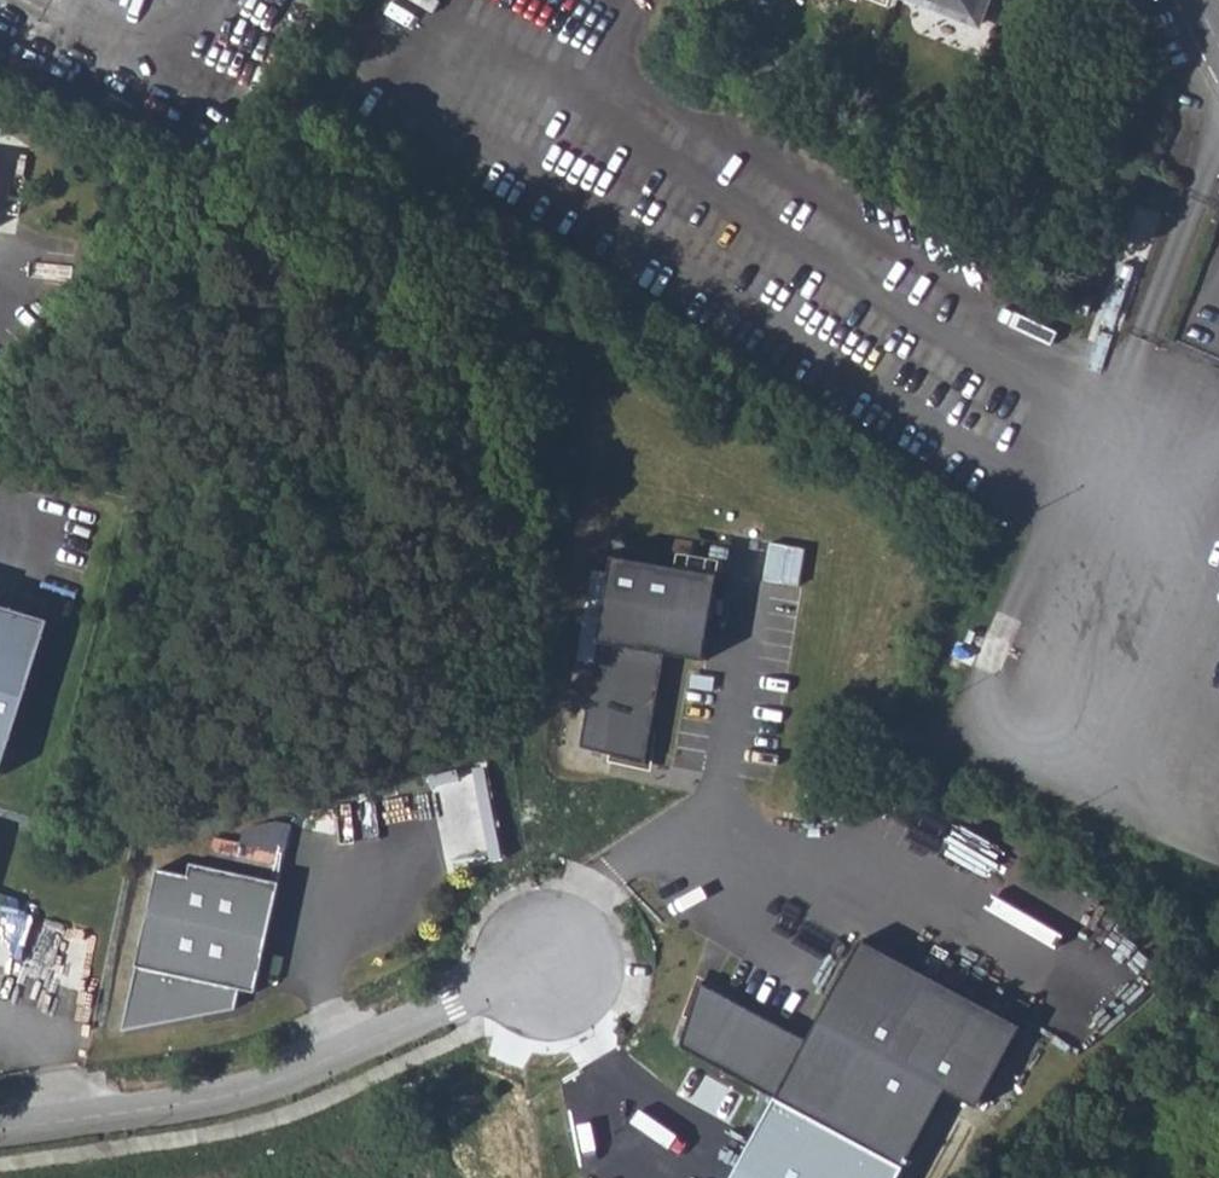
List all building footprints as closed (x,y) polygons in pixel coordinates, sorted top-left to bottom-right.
[(983,34),(995,0),(906,0),(904,7),(983,34)] [(709,654),(725,572),(617,554),(602,636),(666,647),(709,654)] [(0,603),(0,772),(4,773),(51,619),(0,603)] [(582,748),(649,759),(666,647),(602,636),(582,748)] [(189,875),(158,868),(123,1030),(237,1008),(241,988),(258,991),(281,881),(192,863),(189,875)] [(1029,1023),(868,935),(838,990),(814,1037),(784,1094),(911,1167),(954,1088),(987,1105),(1029,1023)] [(728,991),(698,975),(684,1042),(784,1094),(814,1037),(728,991)]
